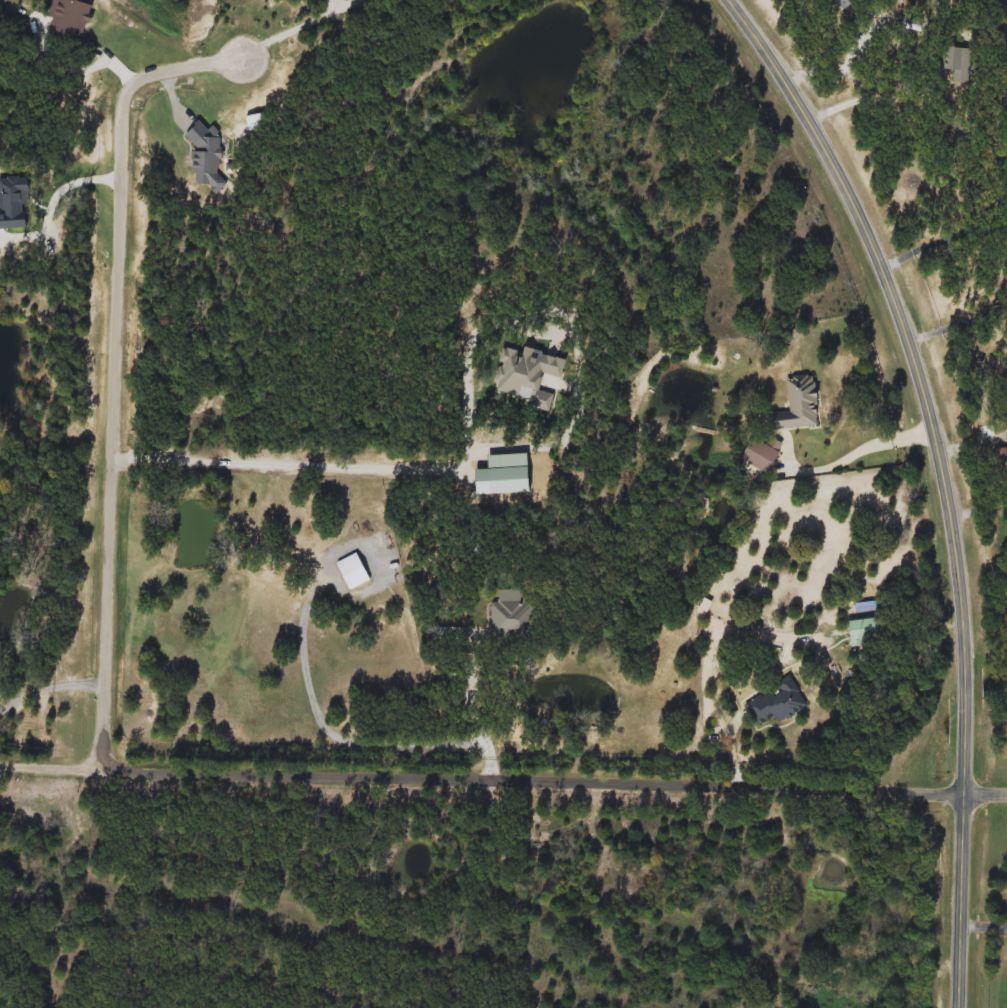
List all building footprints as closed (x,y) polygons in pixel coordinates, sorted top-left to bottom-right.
[(45,17),(52,0),(79,0),(92,5),(88,13),(93,15),(91,19),(87,17),(72,53),(39,39),(44,28),(47,30),(52,19),(45,17)] [(945,71),(947,47),(972,50),(968,85),(953,83),(954,72),(945,71)] [(245,116),(264,112),(267,126),(248,130),(245,116)] [(193,186),(192,127),(203,127),(203,134),(219,134),(220,186),(193,186)] [(27,226),(0,228),(0,213),(3,213),(2,191),(0,190),(0,178),(7,177),(7,175),(19,175),(19,176),(24,176),(25,187),(19,187),(20,214),(26,214),(27,226)] [(349,590),(335,563),(358,552),(371,579),(349,590)] [(522,640),(489,625),(500,602),(518,610),(522,601),(537,608),(522,640)] [(849,620),(882,618),(883,644),(850,646),(849,620)] [(757,727),(744,704),(788,678),(806,708),(779,724),(775,717),(757,727)]
